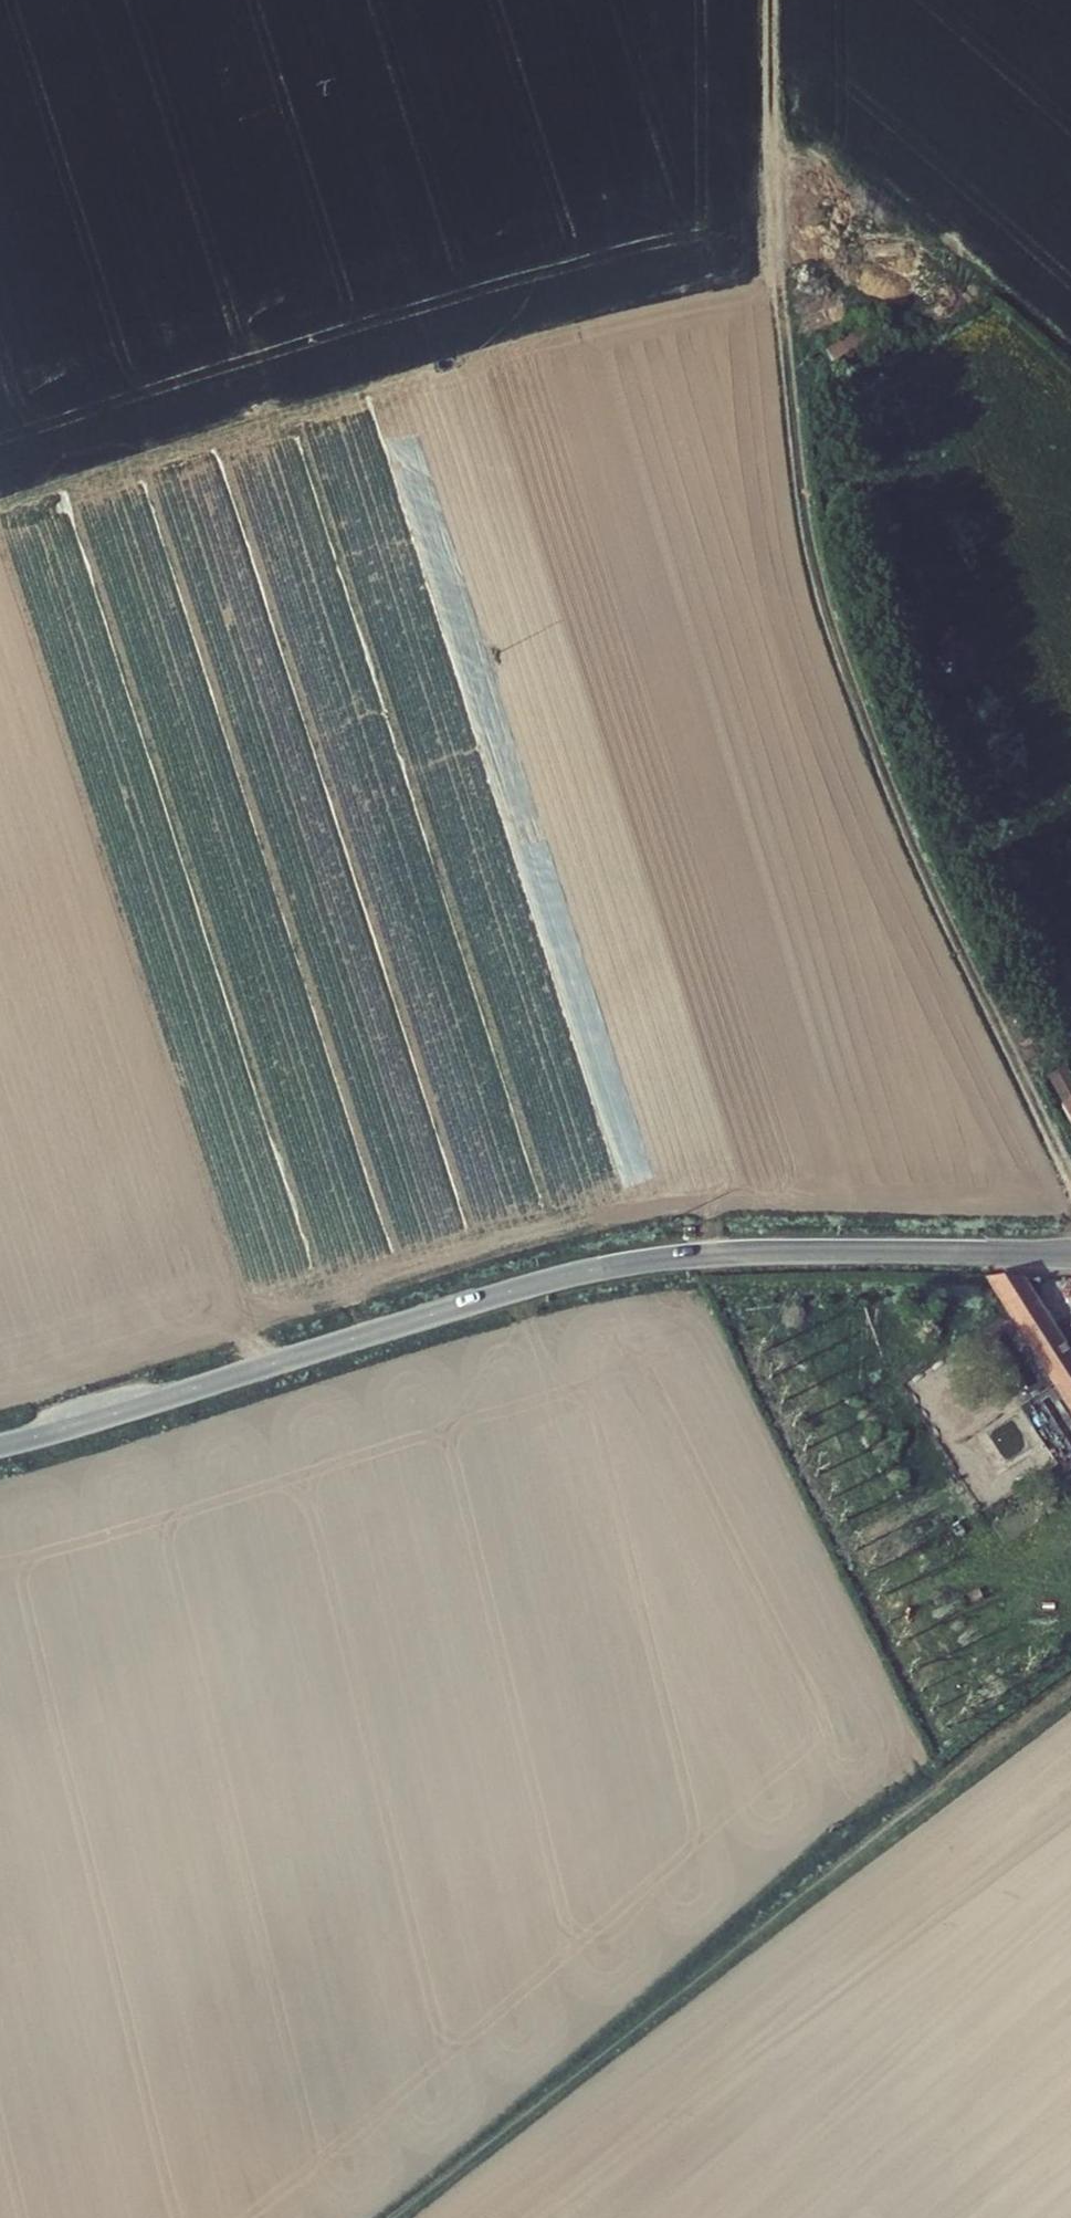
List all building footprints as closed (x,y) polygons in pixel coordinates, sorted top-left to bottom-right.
[(894,346),(881,320),(807,358),(821,384),(894,346)] [(1050,1076),(1063,1101),(1070,1097),(1070,1067),(1050,1076)] [(1063,1101),(1070,1117),(1070,1097),(1063,1101)] [(1028,1278),(986,1279),(1066,1421),(1070,1419),(1070,1349),(1028,1278)]
